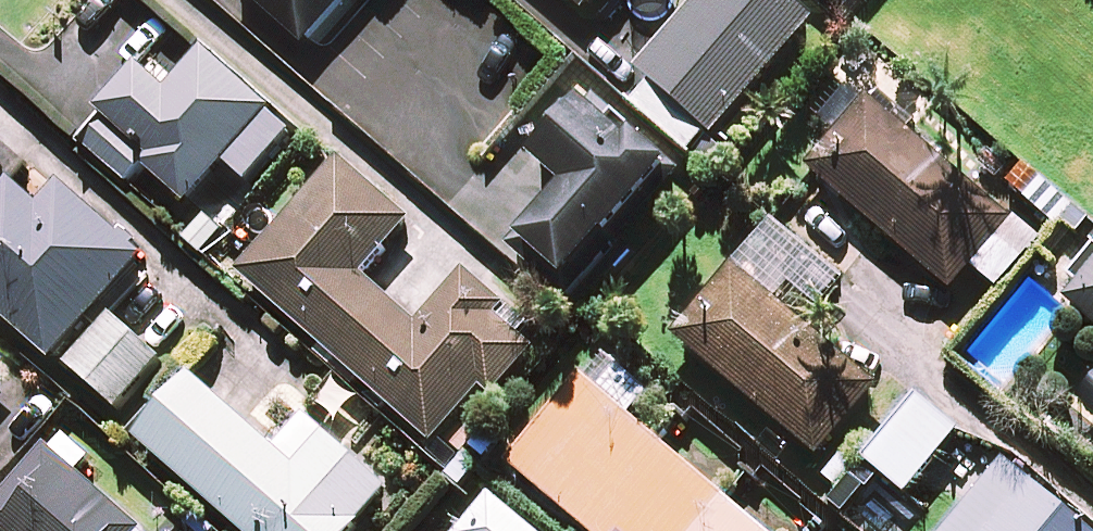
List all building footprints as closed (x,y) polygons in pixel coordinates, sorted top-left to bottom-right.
[(304,54),(357,0),(248,0),(304,54)] [(585,16),(599,0),(567,0),(585,16)] [(791,0),(707,0),(639,77),(713,142),(817,23),(791,0)] [(196,69),(168,44),(78,144),(129,189),(145,171),(189,210),(227,168),(248,187),(293,138),(205,59),(196,69)] [(946,168),(873,104),(812,174),(952,296),(973,271),(999,294),(1042,245),(950,164),(946,168)] [(671,180),(593,108),(539,167),(568,193),(519,246),(568,291),(671,180)] [(1090,225),(1024,167),(1008,186),(1073,243),(1090,225)] [(409,227),(339,168),(242,282),(436,446),(482,392),(492,401),(533,352),(505,328),(497,306),(464,278),(420,331),(362,283),(409,227)] [(12,188),(0,202),(0,317),(55,365),(144,264),(61,191),(41,213),(12,188)] [(876,394),(737,275),(679,342),(818,462),(876,394)] [(1068,307),(1092,328),(1092,276),(1068,307)] [(164,364),(116,321),(71,371),(118,414),(164,364)] [(511,469),(583,530),(756,530),(727,506),(756,473),(683,411),(674,422),(604,361),(511,469)] [(193,385),(140,447),(237,530),(357,530),(392,490),(310,419),(277,458),(193,385)] [(1080,404),(1092,416),(1092,390),(1080,404)] [(957,437),(919,407),(870,469),(909,499),(957,437)] [(50,454),(0,512),(0,530),(139,530),(50,454)] [(1009,473),(959,530),(1077,530),(1009,473)] [(494,504),(471,530),(526,530),(494,504)]
